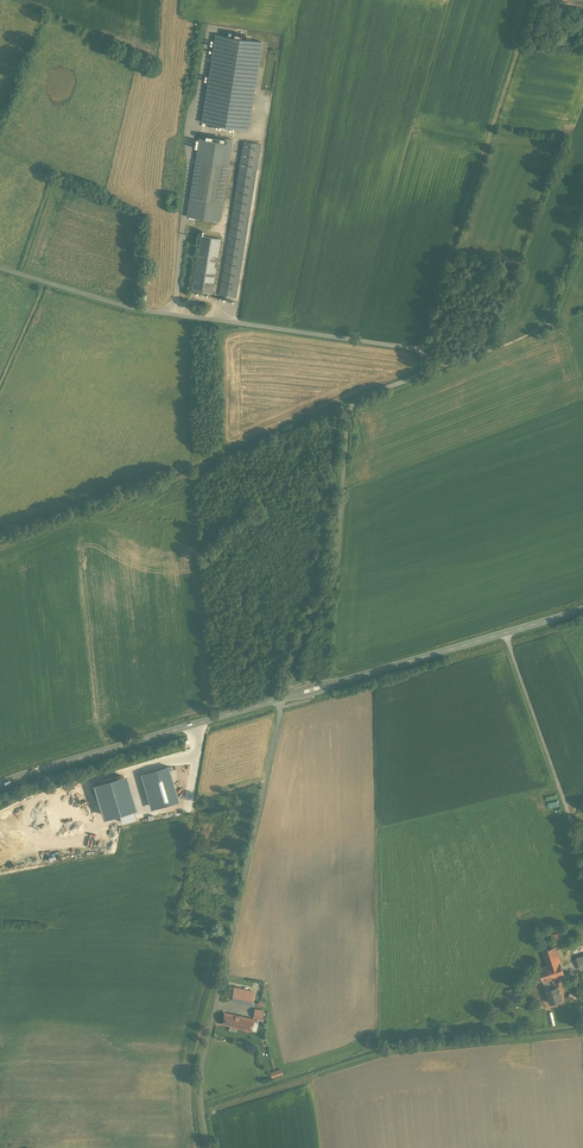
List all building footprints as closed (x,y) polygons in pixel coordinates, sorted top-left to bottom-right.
[(232,37),(216,35),(202,122),(248,129),(262,42),(245,39),(246,35),(233,32),(232,37)] [(197,160),(191,197),(224,202),(230,165),(197,160)] [(258,168),(240,165),(220,294),(237,297),(258,168)] [(214,294),(224,236),(204,233),(194,291),(214,294)] [(169,765),(140,774),(151,809),(179,801),(169,765)] [(128,774),(93,784),(104,818),(138,808),(128,774)] [(547,815),(562,812),(560,802),(549,804),(551,809),(546,810),(547,815)] [(559,932),(551,934),(553,941),(561,939),(559,932)] [(546,965),(539,967),(543,981),(564,975),(556,946),(542,950),(546,965)] [(257,985),(236,980),(233,993),(254,998),(257,985)] [(558,985),(546,989),(550,1004),(563,1000),(558,985)] [(519,995),(510,995),(511,1005),(519,1004),(519,995)] [(266,1004),(258,1003),(256,1012),(264,1014),(266,1004)] [(257,1013),(227,1007),(224,1018),(254,1025),(257,1013)] [(271,1069),(273,1074),(285,1070),(283,1065),(271,1069)]
